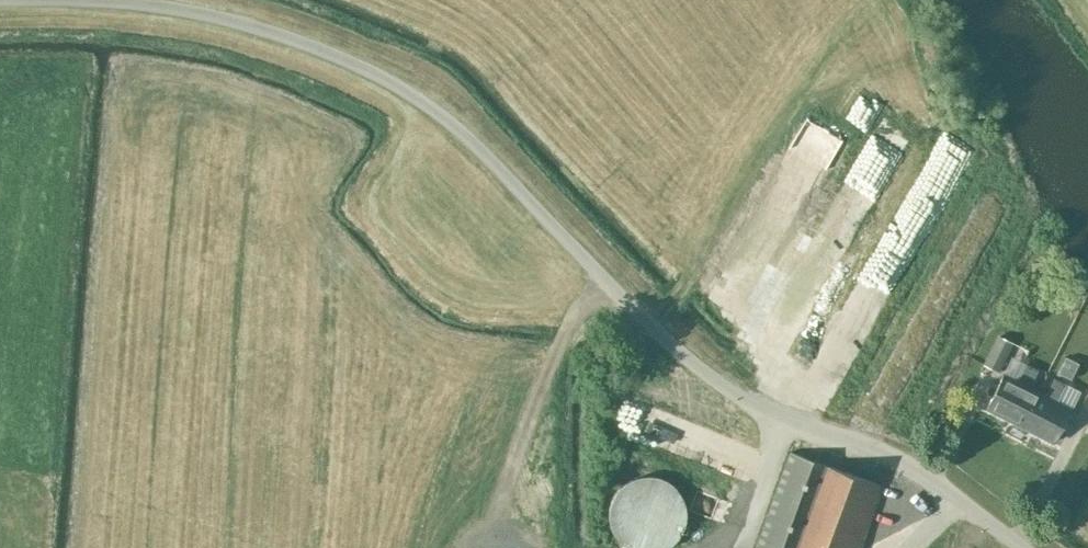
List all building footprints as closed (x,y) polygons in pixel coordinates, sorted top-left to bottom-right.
[(770,256),(737,243),(722,282),(755,295),(770,256)] [(998,335),(983,365),(998,373),(1014,343),(998,335)] [(1079,363),(1066,356),(1057,372),(1071,379),(1079,363)] [(985,409),(1018,426),(1037,389),(1030,386),(1037,372),(1013,359),(1004,376),(1002,375),(985,409)] [(1063,385),(1053,380),(1046,394),(1037,389),(1018,426),(1052,442),(1069,408),(1055,401),(1063,385)] [(881,486),(790,453),(755,547),(858,547),(881,486)] [(685,514),(684,511),(684,508),(683,505),(682,501),(681,498),(680,495),(678,493),(676,490),(673,487),(671,485),(668,483),(665,481),(663,480),(659,479),(656,478),(653,477),(650,476),(646,476),(643,476),(640,477),(636,478),(633,479),(630,480),(627,481),(624,483),(622,485),(619,487),(617,490),(615,493),(613,495),(612,498),(610,501),(609,505),(609,508),(608,511),(608,514),(608,518),(609,521),(609,524),(610,528),(612,531),(613,534),(615,536),(617,539),(619,542),(622,544),(624,546),(627,547),(628,547),(665,547),(668,546),(671,544),(673,542),(676,539),(678,536),(680,534),(681,531),(682,528),(683,524),(684,521),(684,518),(685,514)]
